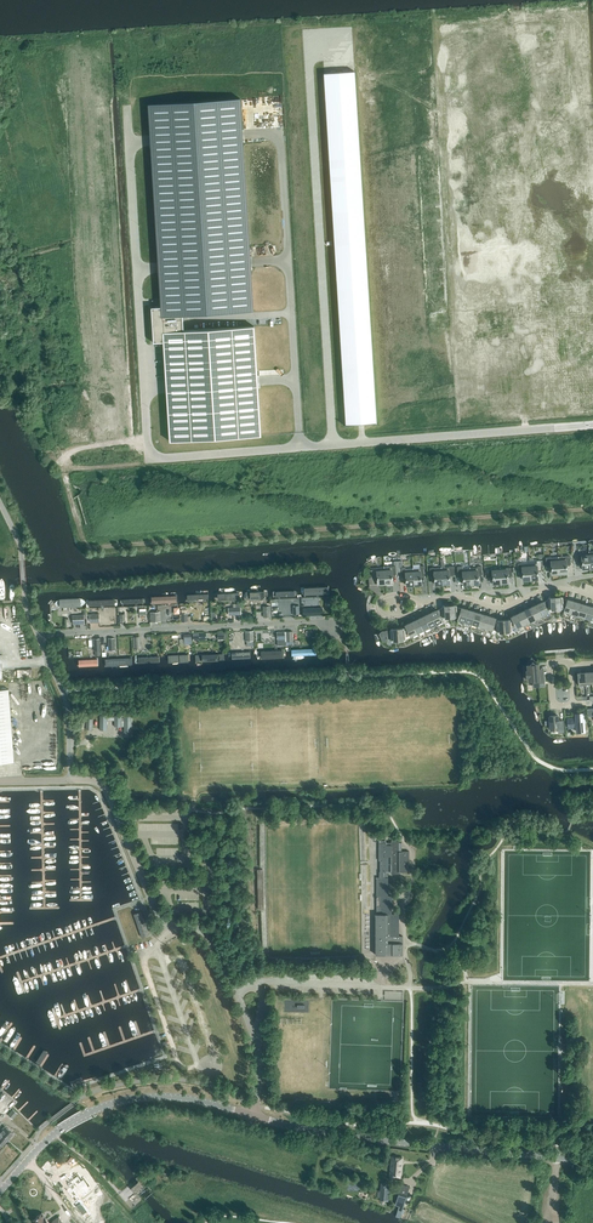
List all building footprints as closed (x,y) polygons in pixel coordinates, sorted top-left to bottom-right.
[(343,425),(376,423),(355,71),(324,73),(346,424),(343,424),(343,425)] [(240,98),(149,104),(161,306),(151,307),(153,343),(164,342),(170,441),(261,435),(254,326),(184,330),(183,315),(253,310),(240,98)] [(590,568),(589,553),(578,554),(578,564),(579,564),(578,563),(582,563),(583,570),(591,569),(590,568)] [(571,565),(570,555),(566,556),(566,558),(559,559),(560,573),(567,573),(566,564),(570,564),(570,565),(571,565)] [(560,573),(559,559),(559,556),(558,556),(558,557),(551,558),(551,557),(546,557),(546,567),(547,567),(546,566),(551,565),(552,574),(560,573)] [(542,571),(541,560),(537,560),(537,563),(530,563),(529,562),(531,579),(538,579),(538,570),(541,570),(541,571),(542,571)] [(392,574),(399,574),(398,561),(394,561),(394,566),(391,566),(392,567),(384,567),(384,566),(384,569),(385,583),(386,583),(393,582),(392,574)] [(398,561),(399,574),(402,573),(402,578),(402,577),(406,577),(407,585),(414,585),(413,568),(413,569),(406,569),(405,567),(403,567),(402,561),(398,561)] [(531,579),(529,562),(529,563),(522,564),(522,563),(518,563),(519,573),(519,572),(522,571),(523,580),(531,579)] [(425,577),(424,565),(420,566),(420,568),(413,569),(413,568),(414,585),(422,584),(421,576),(425,575),(425,577)] [(455,575),(454,566),(449,566),(449,567),(442,568),(441,567),(443,584),(450,583),(450,575),(454,574),(455,575)] [(471,584),(470,567),(470,568),(463,568),(462,566),(457,566),(458,578),(458,576),(463,576),(464,584),(471,584)] [(482,576),(481,566),(477,566),(477,567),(470,568),(470,567),(471,584),(479,583),(478,575),(482,575),(482,576)] [(443,584),(441,567),(441,568),(434,568),(434,567),(430,568),(431,577),(431,576),(434,576),(435,584),(443,584)] [(512,577),(511,567),(500,568),(500,567),(499,567),(500,569),(501,585),(501,584),(509,583),(508,576),(512,576),(512,577)] [(384,569),(378,569),(370,570),(371,577),(368,577),(369,586),(370,586),(369,584),(378,584),(378,585),(386,584),(386,583),(385,583),(384,569)] [(501,585),(500,569),(492,570),(492,569),(488,569),(489,579),(489,577),(493,577),(493,584),(501,584),(501,585)] [(182,601),(209,601),(208,593),(182,594),(182,601)] [(568,600),(567,600),(563,599),(562,596),(555,597),(556,608),(563,608),(563,607),(565,608),(568,600)] [(556,608),(555,597),(548,597),(548,600),(544,602),(543,602),(547,609),(549,608),(549,609),(556,608)] [(571,612),(575,601),(568,599),(567,600),(568,600),(565,608),(564,610),(570,612),(568,616),(571,616),(572,613),(571,612)] [(548,612),(547,609),(543,602),(544,602),(543,601),(537,604),(542,615),(541,615),(543,618),(545,618),(543,614),(548,612)] [(578,614),(581,603),(575,601),(571,612),(572,613),(576,614),(575,618),(577,618),(578,615),(578,614)] [(228,607),(229,615),(241,614),(240,603),(233,604),(233,607),(228,607)] [(584,616),(588,605),(581,603),(578,614),(578,615),(583,616),(582,620),(584,620),(585,617),(584,616)] [(456,604),(449,605),(450,617),(457,616),(457,615),(459,616),(462,608),(461,608),(457,607),(456,604)] [(542,615),(537,604),(530,607),(535,618),(537,621),(539,620),(537,617),(541,615),(542,615)] [(450,617),(449,605),(442,606),(442,608),(438,610),(437,610),(441,618),(441,617),(443,617),(450,617)] [(592,612),(592,607),(588,605),(584,616),(585,617),(589,618),(588,622),(590,622),(592,619),(591,618),(592,612)] [(465,621),(469,610),(462,607),(461,608),(462,608),(459,616),(458,619),(464,620),(462,624),(465,625),(466,621),(465,621)] [(535,618),(530,607),(524,610),(529,621),(531,624),(532,624),(531,620),(535,618)] [(442,620),(441,617),(441,618),(437,610),(438,610),(437,609),(431,613),(436,623),(435,623),(437,627),(439,626),(437,622),(442,620)] [(472,623),(475,612),(469,610),(465,621),(466,621),(470,622),(469,626),(471,627),(472,623)] [(529,621),(524,610),(518,613),(523,624),(524,627),(526,627),(525,623),(529,621)] [(150,612),(151,622),(161,621),(160,612),(150,612)] [(478,625),(482,614),(475,612),(472,623),(477,624),(476,628),(478,629),(479,625),(478,625)] [(436,623),(431,613),(424,616),(429,626),(431,630),(433,629),(431,625),(435,623),(436,623)] [(523,624),(518,613),(511,617),(513,619),(516,626),(518,630),(520,630),(518,626),(523,624)] [(84,614),(83,614),(73,615),(73,623),(84,622),(84,614)] [(90,614),(90,622),(100,622),(99,614),(90,614)] [(485,627),(488,616),(482,614),(478,625),(479,625),(483,626),(482,630),(484,631),(485,627)] [(429,626),(424,616),(418,619),(423,629),(424,633),(426,632),(425,628),(429,626)] [(494,620),(495,620),(495,618),(488,616),(485,627),(490,628),(489,632),(491,633),(492,628),(494,620)] [(423,629),(418,619),(412,622),(417,632),(418,636),(420,635),(419,631),(423,629)] [(513,619),(511,620),(511,619),(504,620),(504,631),(512,631),(512,629),(516,626),(513,619)] [(504,631),(504,620),(496,620),(496,621),(495,620),(494,620),(492,628),(497,630),(497,632),(504,631)] [(417,632),(412,622),(405,625),(407,627),(410,634),(410,635),(412,639),(414,638),(412,634),(417,632)] [(407,627),(405,628),(405,627),(398,628),(399,640),(406,639),(406,637),(410,635),(410,634),(407,627)] [(399,640),(398,628),(390,629),(386,630),(386,638),(391,638),(391,640),(399,640)] [(246,641),(255,640),(254,631),(245,631),(246,641)] [(285,642),(285,631),(277,632),(277,642),(285,642)] [(234,660),(253,659),(253,652),(233,653),(234,660)] [(196,663),(226,662),(226,654),(196,655),(196,663)] [(170,663),(192,662),(192,655),(169,656),(170,663)] [(81,667),(101,665),(101,658),(81,659),(81,667)] [(538,664),(535,664),(533,662),(528,668),(528,671),(526,671),(527,677),(529,677),(529,681),(538,680),(539,686),(544,686),(543,675),(541,675),(540,669),(539,669),(538,664)] [(586,684),(585,672),(578,673),(579,686),(586,685),(586,684)] [(9,689),(0,689),(0,762),(14,761),(9,689)] [(584,718),(583,713),(576,713),(576,719),(567,720),(568,727),(577,727),(577,731),(585,731),(584,722),(585,722),(584,718)] [(124,734),(131,734),(132,715),(124,715),(124,718),(122,718),(122,715),(115,715),(115,718),(107,718),(107,715),(100,715),(100,730),(107,730),(107,720),(115,720),(114,726),(122,726),(122,720),(124,720),(124,734)] [(558,721),(558,715),(550,716),(550,720),(549,720),(549,724),(550,724),(551,729),(558,729),(559,732),(563,731),(563,720),(558,721)] [(399,914),(392,914),(392,896),(388,896),(388,872),(391,872),(391,874),(399,874),(399,872),(409,872),(409,851),(402,851),(402,842),(399,842),(399,840),(391,840),(391,842),(386,842),(379,842),(379,853),(379,860),(380,860),(380,871),(379,871),(379,877),(376,877),(376,896),(376,914),(375,914),(375,954),(403,954),(403,936),(399,936),(399,914)] [(142,937),(149,935),(141,911),(134,914),(142,937)] [(5,1126),(1,1130),(4,1132),(3,1133),(0,1131),(9,1138),(13,1133),(5,1126)] [(9,1138),(0,1131),(0,1143),(3,1146),(9,1138)] [(390,1176),(390,1179),(395,1179),(395,1176),(401,1177),(402,1164),(401,1164),(402,1157),(393,1156),(392,1163),(391,1163),(390,1176)] [(89,1187),(83,1180),(81,1181),(78,1177),(77,1176),(68,1183),(71,1187),(67,1189),(75,1201),(79,1198),(77,1195),(89,1187)] [(134,1192),(142,1185),(138,1181),(131,1188),(134,1192)] [(388,1200),(390,1188),(387,1188),(388,1183),(381,1182),(379,1200),(382,1200),(382,1201),(386,1202),(386,1200),(388,1200)] [(400,1218),(401,1216),(401,1214),(403,1214),(405,1209),(403,1209),(410,1186),(401,1184),(395,1205),(399,1206),(395,1216),(400,1218)] [(42,1212),(36,1216),(37,1217),(32,1220),(34,1222),(50,1222),(42,1212)]
